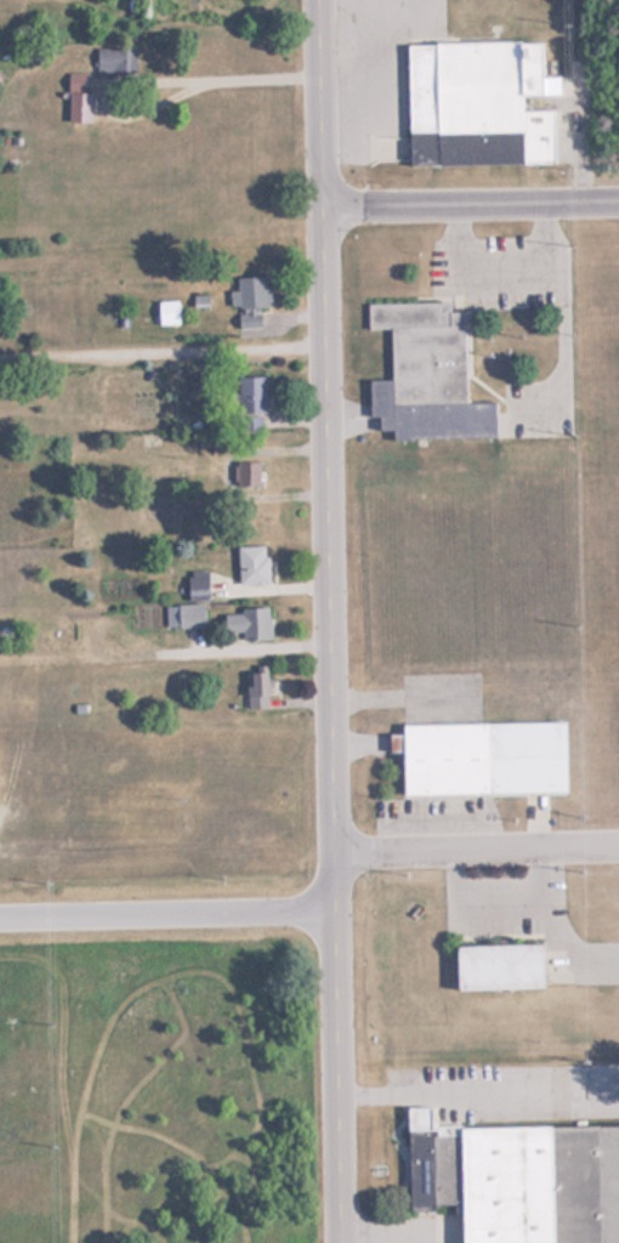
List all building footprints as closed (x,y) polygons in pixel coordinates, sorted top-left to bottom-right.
[(405,135),(519,134),(519,165),(555,165),(553,110),(521,110),(521,97),(558,96),(558,76),(541,76),(541,41),(404,44),(405,135)] [(135,74),(135,48),(95,48),(95,74),(135,74)] [(67,124),(89,124),(89,74),(67,74),(67,124)] [(230,306),(237,306),(237,328),(260,327),(259,305),(268,305),(267,276),(235,277),(236,290),(229,291),(230,306)] [(177,301),(158,301),(158,323),(177,323),(177,301)] [(496,439),(496,403),(465,402),(465,311),(448,311),(448,302),(367,301),(365,328),(388,329),(388,392),(370,392),(370,407),(377,407),(377,428),(391,428),(391,438),(496,439)] [(265,376),(237,376),(237,416),(265,416),(265,376)] [(257,486),(257,465),(235,465),(235,486),(257,486)] [(267,547),(237,547),(237,585),(267,585),(267,547)] [(188,600),(208,600),(208,573),(188,573),(188,600)] [(204,628),(204,605),(166,605),(166,628),(204,628)] [(241,640),(270,640),(270,610),(223,610),(223,632),(241,632),(241,640)] [(246,709),(266,709),(266,671),(246,671),(246,709)] [(399,723),(399,734),(387,734),(387,753),(399,753),(401,794),(564,793),(563,721),(399,723)] [(540,988),(539,944),(452,947),(453,991),(540,988)] [(431,1128),(430,1107),(404,1107),(407,1209),(458,1208),(458,1242),(618,1242),(618,1124),(431,1128)]
